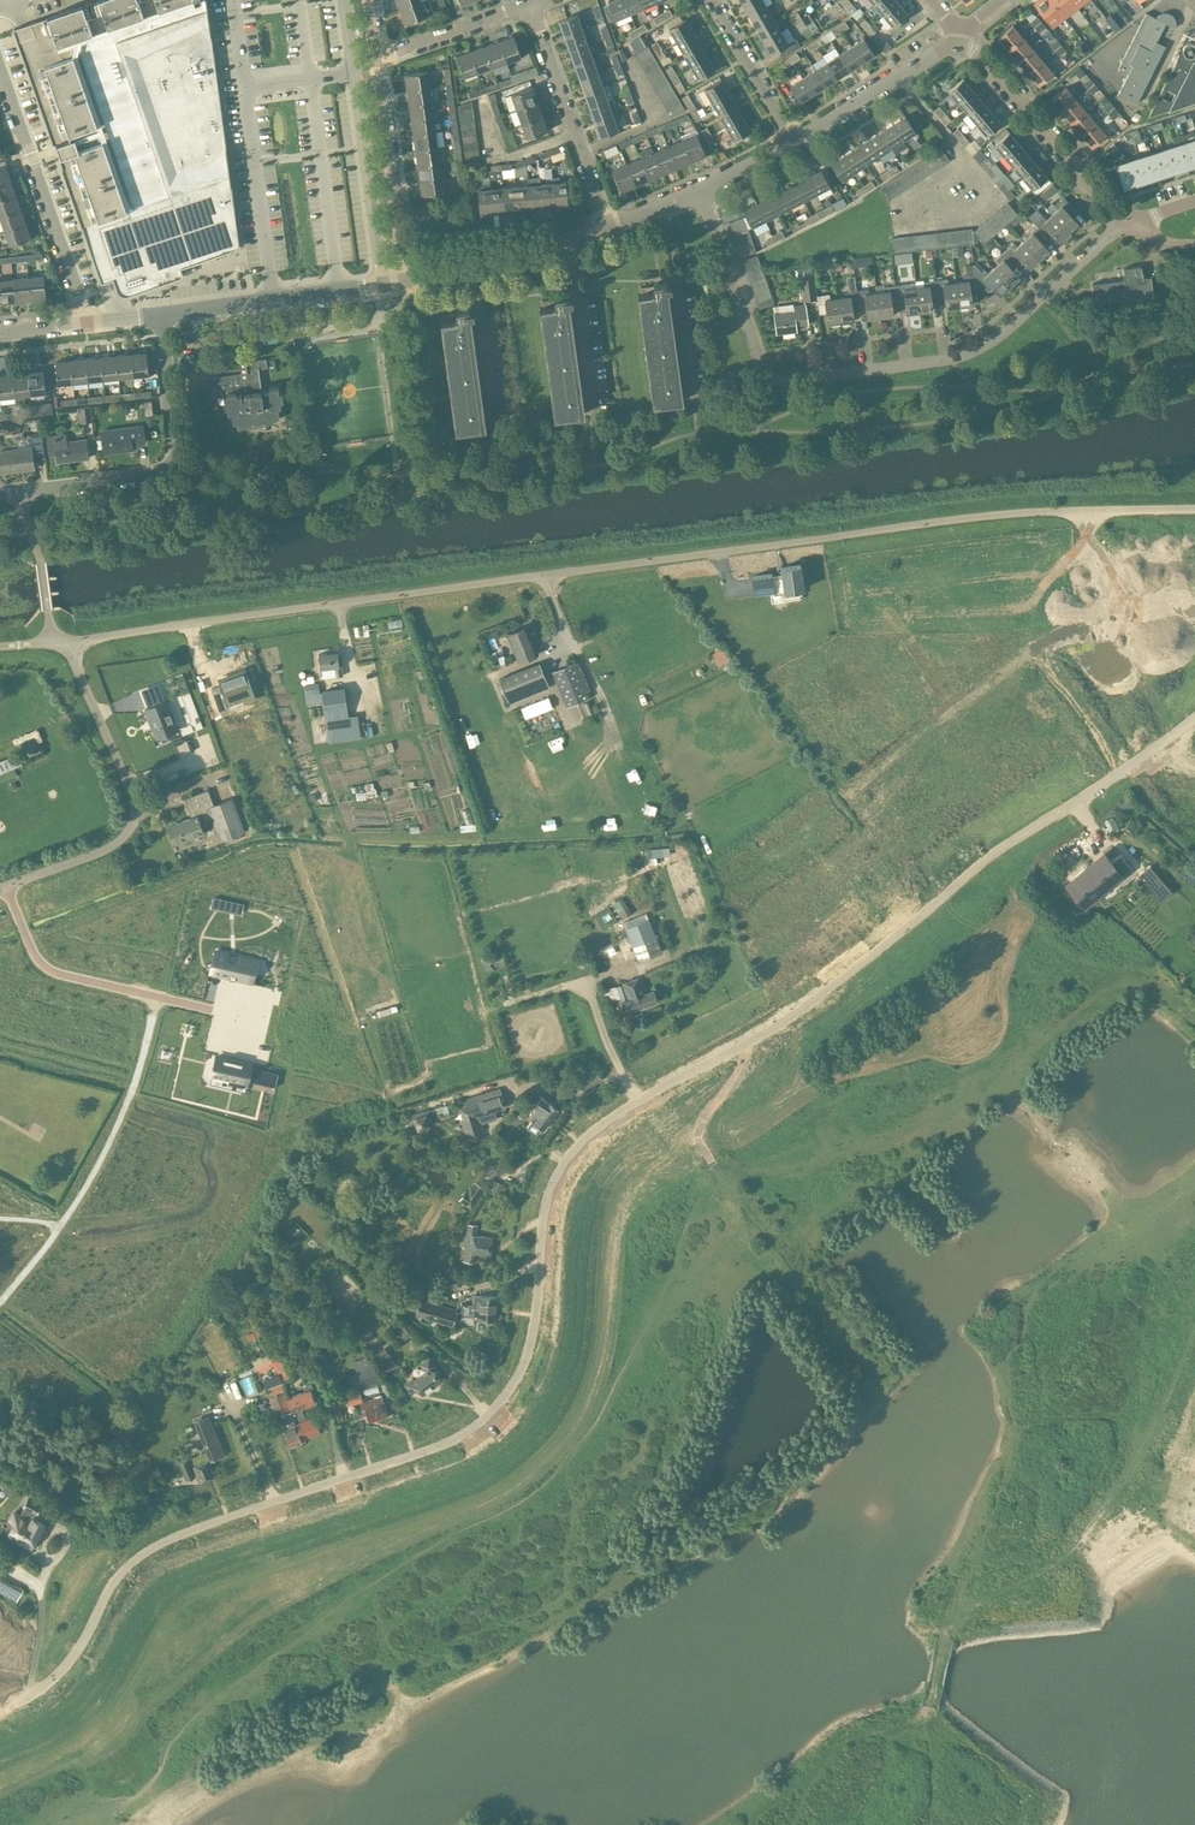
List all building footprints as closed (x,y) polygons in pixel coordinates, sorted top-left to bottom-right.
[(60,160),(63,168),(62,168),(62,169),(62,170),(62,172),(102,285),(112,281),(115,292),(117,294),(119,296),(122,298),(125,298),(128,298),(182,279),(183,278),(184,277),(185,276),(185,274),(185,273),(183,269),(233,252),(234,252),(234,251),(236,250),(237,248),(238,246),(238,243),(228,165),(208,20),(206,0),(99,0),(82,6),(81,5),(47,17),(48,18),(13,30),(52,141),(52,142),(53,143),(54,144),(56,144),(57,144),(59,149),(61,155),(61,157),(60,158),(60,159),(60,160)] [(441,10),(447,8),(444,0),(438,0),(441,10)] [(608,1),(609,4),(616,19),(618,24),(619,24),(625,21),(632,19),(629,13),(624,0),(611,0),(608,1)] [(629,13),(642,7),(639,0),(624,0),(629,13)] [(762,0),(747,0),(742,3),(749,16),(766,6),(762,0)] [(897,2),(895,0),(877,0),(873,4),(882,15),(897,2)] [(1035,6),(1052,27),(1065,17),(1051,0),(1043,0),(1035,6)] [(1065,17),(1077,7),(1071,0),(1051,0),(1065,17)] [(425,15),(420,1),(399,8),(405,23),(425,15)] [(907,13),(897,2),(882,15),(892,26),(907,13)] [(857,9),(851,3),(846,8),(851,14),(857,9)] [(594,8),(597,17),(603,15),(600,6),(594,8)] [(749,16),(751,20),(756,28),(773,19),(766,6),(749,16)] [(673,14),(669,8),(661,13),(663,20),(673,14)] [(797,11),(791,15),(796,23),(802,20),(797,11)] [(1175,26),(1175,24),(1176,22),(1175,21),(1175,19),(1174,18),(1173,16),(1172,15),(1171,14),(1170,13),(1169,13),(1167,13),(1165,12),(1164,12),(1162,13),(1160,13),(1159,15),(1157,16),(1156,18),(1146,12),(1133,38),(1118,68),(1128,73),(1118,94),(1136,104),(1151,73),(1142,69),(1165,23),(1174,28),(1175,27),(1175,26)] [(656,24),(663,20),(661,13),(653,18),(656,24)] [(577,14),(559,21),(564,35),(582,29),(577,14)] [(1110,26),(1115,22),(1110,15),(1105,19),(1110,26)] [(1030,22),(1034,27),(1041,21),(1037,16),(1030,22)] [(684,19),(668,28),(675,41),(692,31),(684,19)] [(773,19),(756,28),(764,41),(780,31),(773,19)] [(865,19),(859,23),(865,30),(870,25),(865,19)] [(805,26),(806,25),(802,20),(796,23),(801,33),(800,33),(803,37),(809,34),(805,26)] [(845,21),(837,25),(841,31),(849,27),(845,21)] [(1038,31),(1045,25),(1041,21),(1034,27),(1038,31)] [(1115,22),(1110,26),(1115,32),(1120,28),(1115,22)] [(637,27),(635,28),(638,35),(648,29),(644,23),(643,24),(637,27)] [(1012,24),(997,37),(1008,49),(1022,37),(1012,24)] [(826,33),(829,38),(841,31),(837,25),(831,30),(826,33)] [(876,31),(870,25),(865,30),(870,36),(876,31)] [(607,26),(601,28),(604,38),(610,35),(607,26)] [(582,29),(564,35),(569,50),(587,44),(587,43),(594,41),(589,27),(582,30),(582,29)] [(628,33),(631,39),(638,35),(635,28),(628,33)] [(699,44),(692,31),(675,41),(683,54),(699,44)] [(787,43),(780,31),(764,41),(771,53),(777,50),(788,44),(787,43)] [(613,44),(610,35),(604,38),(607,46),(613,44)] [(513,36),(498,41),(506,62),(521,56),(513,36)] [(821,36),(813,41),(817,47),(825,42),(821,36)] [(1032,48),(1022,37),(1008,49),(1018,61),(1032,48)] [(863,38),(850,46),(861,62),(873,54),(863,38)] [(1076,42),(1081,49),(1086,45),(1080,38),(1076,42)] [(788,44),(777,50),(782,58),(800,47),(795,39),(787,43),(788,44)] [(1050,45),(1054,50),(1061,44),(1057,39),(1050,45)] [(506,62),(498,41),(484,46),(491,67),(506,62)] [(651,44),(656,53),(662,49),(657,41),(651,44)] [(807,45),(810,51),(817,47),(813,41),(807,45)] [(1194,44),(1193,43),(1192,42),(1191,41),(1190,41),(1189,41),(1188,41),(1187,41),(1186,42),(1185,42),(1185,43),(1184,44),(1183,45),(1183,46),(1183,47),(1183,48),(1183,50),(1179,52),(1179,54),(1148,116),(1194,100),(1194,45),(1194,44)] [(569,50),(574,64),(592,58),(587,44),(569,50)] [(699,44),(683,54),(690,66),(706,56),(699,44)] [(1058,55),(1065,49),(1061,44),(1054,50),(1058,55)] [(1086,45),(1081,49),(1086,55),(1091,51),(1086,45)] [(491,67),(484,46),(470,51),(477,72),(491,67)] [(635,54),(638,60),(652,52),(648,46),(635,54)] [(850,46),(838,54),(849,70),(861,62),(850,46)] [(1042,60),(1032,48),(1018,61),(1028,73),(1042,60)] [(660,60),(667,57),(662,49),(656,53),(660,60)] [(455,56),(462,77),(477,72),(470,51),(455,56)] [(656,59),(652,52),(638,60),(642,67),(656,59)] [(789,57),(793,63),(800,58),(796,53),(789,57)] [(838,54),(826,61),(837,78),(849,70),(838,54)] [(617,55),(611,57),(614,66),(621,64),(617,55)] [(714,69),(706,56),(690,66),(698,79),(714,69)] [(789,57),(782,61),(786,67),(793,63),(789,57)] [(597,72),(592,58),(574,64),(579,78),(597,72)] [(659,65),(656,59),(642,67),(646,73),(659,65)] [(1038,85),(1053,72),(1042,60),(1028,73),(1038,85)] [(826,61),(814,69),(825,85),(837,78),(826,61)] [(618,75),(624,73),(621,64),(614,66),(618,75)] [(663,71),(659,65),(646,73),(649,79),(663,71)] [(672,66),(665,69),(670,78),(677,74),(672,66)] [(529,77),(526,69),(511,75),(512,77),(513,83),(528,77),(529,77)] [(814,69),(802,77),(813,93),(825,85),(814,69)] [(427,70),(405,74),(407,89),(429,86),(427,70)] [(667,78),(663,71),(649,79),(653,85),(667,78)] [(602,87),(597,72),(579,78),(584,93),(602,87)] [(681,82),(677,74),(670,78),(675,85),(681,82)] [(513,83),(512,77),(497,82),(499,88),(513,83)] [(790,85),(800,101),(813,93),(802,77),(790,85)] [(670,84),(667,78),(653,85),(657,92),(670,84)] [(963,78),(948,91),(958,102),(972,90),(963,78)] [(1090,78),(1083,83),(1088,88),(1094,83),(1090,78)] [(720,79),(703,89),(711,102),(728,92),(720,79)] [(497,82),(483,87),(485,92),(499,88),(497,82)] [(627,83),(621,85),(625,95),(631,93),(627,83)] [(1094,83),(1088,88),(1092,93),(1098,88),(1094,83)] [(674,90),(670,84),(657,92),(660,98),(674,90)] [(431,101),(429,86),(407,89),(409,104),(431,101)] [(468,92),(470,97),(485,92),(483,87),(468,92)] [(532,87),(511,94),(516,109),(537,101),(532,87)] [(602,87),(584,93),(589,107),(607,101),(602,87)] [(1065,87),(1051,99),(1061,111),(1075,99),(1065,87)] [(678,97),(674,90),(660,98),(664,104),(678,97)] [(982,100),(972,90),(958,102),(967,113),(982,100)] [(728,92),(711,102),(718,114),(735,105),(728,92)] [(634,101),(631,93),(625,95),(628,103),(634,101)] [(681,103),(678,97),(664,104),(668,111),(681,103)] [(496,99),(490,101),(495,116),(501,114),(496,99)] [(1061,111),(1071,123),(1085,110),(1075,99),(1061,111)] [(967,113),(962,118),(971,128),(976,124),(991,111),(982,100),(967,113)] [(433,116),(431,101),(409,104),(411,119),(433,116)] [(472,101),(458,106),(459,113),(473,111),(472,101)] [(537,101),(516,109),(521,123),(542,115),(537,101)] [(612,115),(607,101),(589,107),(594,121),(612,115)] [(692,101),(686,105),(691,114),(697,110),(692,101)] [(1110,102),(1103,107),(1107,112),(1108,112),(1114,107),(1114,106),(1110,102)] [(668,111),(671,117),(685,109),(681,103),(668,111)] [(718,114),(726,127),(742,117),(735,105),(718,114)] [(934,110),(933,110),(940,118),(945,113),(940,107),(939,106),(934,110)] [(1114,107),(1108,112),(1111,117),(1112,117),(1118,111),(1114,107)] [(696,121),(702,118),(697,110),(691,114),(696,121)] [(1085,110),(1071,123),(1081,134),(1095,122),(1085,110)] [(473,111),(459,113),(460,120),(474,118),(473,111)] [(986,135),(1001,123),(991,111),(976,124),(986,135)] [(638,112),(632,114),(635,123),(641,121),(638,112)] [(946,124),(951,120),(945,113),(940,118),(946,124)] [(501,114),(495,116),(500,130),(506,128),(501,114)] [(687,114),(673,120),(675,125),(690,119),(687,114)] [(1185,114),(1178,116),(1180,122),(1187,120),(1185,114)] [(526,137),(547,130),(542,115),(521,123),(526,137)] [(599,136),(617,130),(612,115),(594,121),(599,136)] [(433,116),(411,119),(413,134),(435,131),(433,116)] [(904,116),(892,124),(902,140),(915,132),(904,116)] [(1178,116),(1171,118),(1173,125),(1180,122),(1178,116)] [(733,140),(750,130),(742,117),(726,127),(733,140)] [(475,125),(474,118),(460,120),(461,127),(475,125)] [(673,120),(658,126),(661,131),(675,125),(673,120)] [(1161,121),(1154,124),(1157,130),(1163,128),(1161,121)] [(1091,146),(1106,134),(1095,122),(1081,134),(1091,146)] [(892,124),(880,132),(890,148),(902,140),(892,124)] [(1154,124),(1148,126),(1150,132),(1157,130),(1154,124)] [(476,132),(475,125),(461,127),(462,135),(476,132)] [(647,137),(661,131),(658,126),(645,132),(647,137)] [(707,126),(701,130),(706,139),(712,135),(707,126)] [(506,145),(511,143),(506,128),(500,130),(506,145)] [(958,128),(952,132),(958,139),(964,135),(958,128)] [(1138,129),(1131,131),(1133,138),(1140,135),(1138,129)] [(435,131),(413,134),(415,149),(437,146),(435,131)] [(1131,131),(1124,133),(1124,134),(1126,140),(1133,138),(1131,131)] [(477,140),(476,132),(462,135),(463,142),(477,140)] [(647,137),(645,132),(631,138),(633,143),(647,137)] [(880,132),(868,140),(878,156),(890,148),(880,132)] [(1009,132),(994,145),(1004,156),(1019,143),(1009,132)] [(696,134),(682,140),(690,160),(704,154),(696,134)] [(716,143),(712,135),(706,139),(710,146),(716,143)] [(970,142),(964,135),(958,139),(964,146),(970,142)] [(633,143),(631,138),(617,143),(619,149),(633,143)] [(1186,141),(1193,164),(1194,163),(1194,138),(1186,141)] [(478,147),(477,140),(463,142),(464,149),(478,147)] [(690,160),(682,140),(668,146),(676,166),(690,160)] [(878,156),(868,140),(855,148),(866,164),(878,156)] [(1193,164),(1186,141),(1174,145),(1182,168),(1193,164)] [(619,151),(618,149),(619,149),(617,143),(603,149),(606,157),(619,151)] [(1019,143),(1004,156),(1013,167),(1028,154),(1019,143)] [(1114,143),(1109,147),(1113,153),(1118,148),(1114,143)] [(1182,168),(1174,145),(1163,148),(1170,171),(1182,168)] [(437,146),(415,149),(417,164),(440,161),(437,146)] [(558,146),(548,150),(550,155),(560,151),(558,146)] [(676,166),(668,146),(654,152),(662,172),(676,166)] [(479,155),(478,147),(464,149),(465,157),(479,155)] [(941,147),(935,151),(943,164),(950,160),(941,147)] [(866,164),(855,148),(843,156),(854,172),(866,164)] [(1170,171),(1163,148),(1151,152),(1158,175),(1170,171)] [(924,155),(920,149),(911,154),(915,160),(924,155)] [(539,153),(541,158),(550,155),(548,150),(539,153)] [(935,151),(929,155),(937,168),(943,164),(935,151)] [(654,152),(640,158),(648,178),(662,172),(654,152)] [(1158,175),(1151,152),(1139,156),(1147,179),(1158,175)] [(904,159),(908,165),(915,160),(911,154),(904,159)] [(1028,154),(1013,167),(1023,178),(1038,165),(1028,154)] [(466,165),(480,163),(479,155),(465,157),(466,165)] [(534,155),(524,159),(526,164),(536,160),(534,155)] [(929,155),(923,159),(931,172),(937,168),(929,155)] [(831,164),(841,180),(854,172),(843,156),(831,164)] [(1147,179),(1139,156),(1128,160),(1135,183),(1147,179)] [(648,178),(640,158),(626,164),(634,184),(648,178)] [(515,162),(516,167),(526,164),(524,159),(515,162)] [(923,159),(916,163),(925,176),(931,172),(923,159)] [(984,159),(979,164),(986,172),(991,167),(984,159)] [(1135,183),(1128,160),(1116,163),(1115,163),(1115,164),(1123,187),(1135,183)] [(442,176),(440,161),(417,164),(420,179),(442,176)] [(916,163),(910,167),(919,180),(925,176),(916,163)] [(612,170),(620,190),(634,184),(626,164),(612,170)] [(10,179),(6,165),(0,167),(0,182),(10,179)] [(896,165),(887,170),(891,176),(899,170),(896,165)] [(1033,189),(1047,176),(1038,165),(1023,178),(1033,189)] [(910,167),(904,171),(913,184),(919,180),(910,167)] [(991,167),(986,172),(991,177),(996,173),(991,167)] [(829,186),(820,169),(807,176),(816,193),(829,186)] [(880,175),(884,181),(891,176),(887,170),(880,175)] [(904,171),(898,175),(906,188),(913,184),(904,171)] [(467,192),(466,188),(464,173),(458,173),(461,193),(467,192)] [(898,175),(892,179),(900,192),(906,188),(898,175)] [(444,191),(442,176),(420,179),(422,194),(444,191)] [(560,176),(552,177),(555,209),(561,209),(560,202),(567,202),(565,180),(560,181),(560,176)] [(816,193),(807,176),(794,182),(803,200),(816,193)] [(540,177),(527,178),(528,184),(530,212),(536,211),(536,205),(542,204),(540,183),(540,177)] [(546,182),(540,183),(542,204),(549,204),(550,210),(555,209),(552,177),(546,178),(546,182)] [(0,182),(0,199),(16,193),(10,179),(0,182)] [(892,179),(886,183),(894,196),(900,192),(892,179)] [(871,180),(863,186),(867,191),(875,186),(871,180)] [(1003,181),(998,186),(1004,194),(1010,189),(1003,181)] [(794,182),(781,189),(790,206),(803,200),(794,182)] [(475,185),(475,190),(477,190),(480,217),(486,216),(485,210),(492,209),(490,187),(490,183),(475,185)] [(888,200),(894,196),(886,183),(880,187),(888,200)] [(1041,193),(1040,194),(1044,200),(1057,189),(1056,187),(1053,183),(1041,193)] [(528,184),(516,185),(518,207),(523,206),(524,212),(530,212),(528,184)] [(518,207),(516,185),(503,186),(505,214),(511,213),(510,207),(518,207)] [(505,214),(503,186),(490,187),(492,209),(498,209),(499,214),(505,214)] [(856,190),(859,196),(867,191),(863,186),(856,190)] [(781,189),(769,196),(778,213),(790,206),(781,189)] [(1010,189),(1004,194),(1010,200),(1015,195),(1010,189)] [(20,208),(16,193),(0,199),(0,215),(20,208)] [(778,213),(769,196),(756,202),(765,220),(778,213)] [(1068,231),(1078,223),(1068,212),(1073,207),(1063,196),(1054,205),(1058,209),(1052,214),(1068,231)] [(756,202),(743,209),(752,226),(756,235),(769,228),(765,220),(756,202)] [(1018,214),(1007,202),(1002,207),(1012,219),(1018,214)] [(833,204),(824,208),(827,214),(836,210),(833,204)] [(1002,207),(996,211),(1006,223),(1012,219),(1002,207)] [(0,215),(0,217),(4,229),(25,222),(20,208),(0,215)] [(816,212),(819,218),(827,214),(824,208),(816,212)] [(996,211),(990,216),(1001,228),(1006,223),(996,211)] [(1031,213),(1028,217),(1034,223),(1044,234),(1049,230),(1059,240),(1068,231),(1052,214),(1047,219),(1043,215),(1040,212),(1035,217),(1031,213)] [(729,222),(731,228),(746,223),(744,216),(729,222)] [(990,216),(985,221),(995,233),(1001,228),(990,216)] [(810,223),(807,217),(798,221),(801,228),(810,223)] [(790,225),(794,232),(801,228),(798,221),(790,225)] [(985,221),(979,225),(990,238),(995,233),(985,221)] [(9,244),(30,237),(25,222),(4,229),(9,244)] [(748,230),(746,223),(731,228),(734,235),(748,230)] [(1034,223),(1019,237),(1023,241),(1039,258),(1048,249),(1039,239),(1044,234),(1034,223)] [(974,231),(980,237),(984,242),(990,238),(979,225),(974,230),(974,231)] [(974,243),(973,235),(972,231),(972,228),(965,229),(966,244),(974,243)] [(965,229),(957,230),(959,245),(966,244),(965,229)] [(751,237),(748,230),(734,235),(736,242),(751,237)] [(781,230),(773,235),(776,241),(784,236),(781,230)] [(950,230),(943,231),(944,247),(952,246),(950,230)] [(957,230),(950,230),(952,246),(959,245),(957,230)] [(943,231),(935,232),(937,248),(944,247),(943,231)] [(935,232),(928,233),(930,248),(937,248),(935,232)] [(928,233),(921,234),(923,249),(930,248),(928,233)] [(921,234),(914,235),(915,250),(923,249),(921,234)] [(765,239),(768,245),(776,241),(773,235),(765,239)] [(908,251),(906,235),(899,236),(901,252),(908,251)] [(912,251),(915,250),(914,235),(906,235),(908,251),(912,251)] [(892,237),(894,253),(901,252),(899,236),(892,237)] [(753,244),(751,237),(736,242),(738,249),(753,244)] [(1017,246),(1013,243),(1004,251),(1014,261),(1020,256),(1029,267),(1039,258),(1023,241),(1017,246)] [(756,251),(753,244),(738,249),(741,256),(756,251)] [(996,259),(999,262),(993,268),(1010,285),(1019,276),(1009,266),(1014,261),(1004,251),(996,259)] [(894,254),(896,264),(913,262),(912,252),(894,254)] [(757,254),(742,259),(745,266),(759,261),(757,254)] [(759,261),(745,266),(747,273),(762,268),(759,261)] [(964,281),(956,282),(959,306),(972,304),(970,290),(976,289),(973,264),(965,265),(966,276),(963,276),(964,281)] [(974,264),(973,264),(976,289),(986,288),(991,283),(1000,294),(1010,285),(993,268),(987,273),(984,270),(982,272),(974,264)] [(1153,294),(1151,275),(1144,276),(1141,265),(1123,268),(1123,279),(1092,283),(1094,302),(1153,294)] [(762,268),(747,273),(750,280),(764,275),(762,268)] [(44,275),(29,277),(31,299),(46,297),(44,275)] [(764,275),(750,280),(752,287),(767,282),(764,275)] [(13,278),(16,301),(31,299),(29,277),(13,278)] [(1,302),(16,301),(13,278),(0,280),(0,293),(1,302)] [(801,279),(803,300),(816,299),(814,278),(801,279)] [(947,278),(936,280),(938,294),(944,293),(946,307),(959,306),(956,282),(948,283),(947,278)] [(924,286),(916,287),(919,311),(932,309),(930,295),(938,294),(936,280),(923,281),(924,286)] [(667,281),(634,286),(650,404),(682,400),(667,281)] [(767,282),(752,287),(754,294),(769,289),(767,282)] [(908,283),(895,285),(897,299),(904,299),(906,313),(919,311),(916,287),(909,288),(908,283)] [(880,316),(893,315),(891,300),(897,299),(895,285),(884,286),(884,291),(877,292),(880,316)] [(865,303),(867,318),(880,316),(877,292),(869,293),(869,288),(855,290),(857,304),(865,303)] [(769,289),(754,294),(757,301),(771,296),(769,289)] [(845,296),(837,297),(840,322),(853,320),(851,305),(857,304),(855,290),(844,291),(845,296)] [(569,294),(536,299),(552,417),(585,413),(569,294)] [(826,309),(828,323),(840,322),(837,297),(829,298),(829,294),(817,295),(819,310),(826,309)] [(757,301),(759,308),(774,303),(771,296),(757,301)] [(808,322),(806,304),(794,306),(794,304),(779,305),(780,312),(774,312),(777,333),(797,330),(796,324),(808,322)] [(471,307),(439,311),(454,430),(487,426),(471,307)] [(146,351),(131,353),(133,375),(149,373),(146,351)] [(131,353),(116,355),(118,376),(133,375),(131,353)] [(118,376),(116,355),(101,356),(103,378),(118,376)] [(103,378),(101,356),(86,358),(88,380),(103,378)] [(86,358),(71,360),(73,381),(88,380),(86,358)] [(201,359),(203,373),(215,371),(213,358),(201,359)] [(267,368),(266,358),(246,360),(245,359),(247,378),(242,379),(241,373),(203,378),(205,390),(225,387),(227,398),(224,398),(225,408),(228,407),(229,413),(232,413),(233,422),(239,421),(239,424),(248,423),(248,428),(269,425),(268,420),(280,418),(279,407),(281,407),(280,401),(283,400),(282,391),(279,392),(278,385),(269,387),(269,390),(261,391),(259,369),(267,368)] [(55,362),(58,383),(73,381),(71,360),(55,362)] [(43,370),(27,372),(30,394),(45,392),(43,370)] [(27,372),(12,373),(15,395),(30,394),(27,372)] [(0,375),(0,397),(15,395),(12,373),(0,375)] [(153,414),(152,400),(143,401),(145,415),(153,414)] [(79,407),(80,421),(92,420),(90,406),(79,407)] [(146,417),(147,425),(155,424),(154,416),(146,417)] [(104,452),(132,448),(131,443),(145,442),(142,425),(101,430),(104,452)] [(46,435),(49,456),(57,455),(58,461),(88,457),(86,438),(67,440),(66,433),(46,435)] [(0,451),(0,464),(1,471),(34,467),(33,458),(45,456),(42,437),(42,434),(29,435),(30,439),(31,447),(0,451)] [(1101,562),(1077,565),(1081,604),(1105,601),(1101,562)] [(772,601),(802,597),(801,588),(804,588),(801,564),(781,567),(782,574),(780,575),(772,576),(772,573),(752,576),(755,592),(770,590),(772,601)] [(425,628),(434,622),(428,613),(419,619),(425,628)] [(534,642),(527,625),(507,633),(518,659),(518,661),(538,653),(534,642)] [(723,646),(711,654),(719,666),(725,662),(731,659),(729,655),(723,646)] [(319,654),(320,668),(334,666),(335,676),(343,675),(342,665),(340,656),(338,656),(337,651),(319,654)] [(590,698),(575,662),(553,672),(568,707),(590,698)] [(500,680),(499,680),(507,700),(508,704),(524,698),(538,692),(537,687),(548,683),(540,664),(514,674),(500,680)] [(221,685),(211,688),(219,711),(230,707),(229,704),(243,699),(244,702),(255,698),(246,671),(222,679),(219,680),(221,685)] [(319,683),(304,685),(304,689),(306,703),(306,704),(323,702),(324,707),(328,742),(361,738),(358,714),(348,715),(345,689),(322,692),(320,692),(319,683)] [(148,706),(164,701),(158,685),(142,690),(145,699),(148,706)] [(178,729),(166,699),(164,701),(148,706),(145,708),(156,737),(169,732),(178,729)] [(588,704),(579,707),(584,720),(593,716),(588,704)] [(178,729),(169,732),(173,743),(180,740),(187,738),(183,727),(178,729)] [(0,760),(0,773),(19,765),(14,754),(0,760)] [(641,755),(631,758),(634,767),(644,764),(641,755)] [(639,775),(643,787),(654,783),(650,772),(639,775)] [(191,817),(168,825),(174,842),(192,835),(194,842),(218,833),(220,840),(245,831),(233,797),(214,803),(208,789),(184,797),(191,817)] [(623,805),(613,805),(613,822),(624,822),(623,805)] [(646,807),(636,808),(637,820),(647,818),(646,807)] [(648,856),(672,855),(671,847),(648,848),(648,856)] [(1076,879),(1069,885),(1086,905),(1131,867),(1120,854),(1111,862),(1101,870),(1095,863),(1086,870),(1084,868),(1073,876),(1076,879)] [(1188,877),(1193,868),(1187,864),(1181,873),(1188,877)] [(1149,869),(1142,875),(1157,892),(1163,887),(1167,892),(1168,891),(1149,869)] [(622,897),(615,901),(612,903),(622,918),(632,913),(622,897)] [(212,908),(224,910),(226,900),(214,898),(212,908)] [(624,921),(639,959),(662,950),(647,912),(624,921)] [(215,951),(210,972),(229,976),(229,977),(230,978),(231,976),(234,977),(234,978),(235,979),(235,978),(247,980),(252,959),(215,951)] [(481,958),(485,971),(506,964),(502,952),(481,958)] [(605,989),(602,990),(607,1007),(609,1007),(624,1002),(626,1008),(628,1012),(659,1001),(655,990),(648,992),(642,976),(621,984),(605,989)] [(398,1004),(378,1010),(379,1016),(399,1010),(398,1004)] [(212,1075),(212,1077),(225,1080),(225,1078),(247,1083),(248,1080),(251,1066),(252,1064),(216,1056),(212,1075)] [(265,1070),(262,1084),(276,1087),(279,1073),(265,1070)] [(602,1079),(597,1070),(579,1081),(583,1090),(602,1079)] [(500,1089),(465,1102),(470,1118),(461,1121),(466,1136),(484,1130),(482,1123),(498,1118),(495,1111),(507,1107),(500,1089)] [(559,1110),(542,1096),(535,1104),(543,1111),(534,1122),(532,1120),(527,1126),(537,1134),(541,1128),(543,1130),(559,1110)] [(512,1119),(518,1124),(522,1118),(524,1120),(533,1109),(522,1100),(513,1111),(517,1114),(512,1119)] [(408,1116),(409,1119),(413,1131),(434,1124),(430,1109),(408,1116)] [(490,1190),(498,1194),(503,1184),(495,1180),(490,1190)] [(459,1199),(472,1208),(485,1188),(474,1181),(468,1190),(466,1189),(459,1199)] [(304,1245),(319,1259),(327,1250),(297,1222),(285,1236),(300,1250),(304,1245)] [(463,1261),(473,1262),(474,1252),(490,1254),(492,1237),(477,1235),(478,1224),(468,1223),(467,1234),(463,1261)] [(237,1280),(243,1291),(249,1287),(243,1277),(237,1280)] [(226,1299),(234,1293),(231,1290),(223,1296),(226,1299)] [(421,1299),(416,1315),(453,1325),(456,1316),(457,1312),(458,1310),(436,1303),(437,1299),(422,1294),(421,1299)] [(457,1312),(456,1316),(472,1317),(472,1318),(478,1318),(495,1320),(497,1296),(477,1295),(474,1295),(473,1304),(461,1303),(461,1312),(457,1312)] [(394,1326),(397,1330),(405,1340),(412,1334),(405,1326),(400,1320),(394,1326)] [(261,1335),(258,1329),(250,1332),(254,1338),(261,1335)] [(389,1354),(379,1362),(388,1373),(398,1365),(389,1354)] [(423,1394),(440,1379),(430,1368),(434,1364),(427,1356),(419,1363),(425,1370),(414,1379),(413,1377),(405,1384),(412,1392),(415,1389),(416,1388),(417,1387),(423,1394)] [(276,1369),(271,1358),(267,1361),(272,1370),(276,1369)] [(269,1368),(270,1371),(272,1370),(267,1361),(256,1367),(259,1373),(269,1368)] [(376,1365),(348,1375),(354,1391),(381,1381),(376,1365)] [(277,1373),(281,1380),(289,1374),(285,1368),(277,1373)] [(278,1412),(282,1414),(285,1423),(281,1424),(289,1446),(303,1441),(302,1439),(304,1439),(288,1398),(287,1399),(281,1382),(268,1387),(271,1396),(269,1397),(275,1413),(278,1412)] [(306,1392),(288,1398),(304,1439),(321,1433),(315,1417),(306,1420),(301,1407),(315,1402),(311,1392),(313,1392),(314,1389),(312,1385),(310,1383),(305,1385),(304,1387),(306,1392)] [(338,1397),(329,1399),(331,1408),(330,1408),(335,1425),(344,1423),(341,1407),(361,1402),(363,1402),(361,1391),(338,1397)] [(362,1407),(359,1408),(361,1415),(367,1413),(370,1421),(371,1421),(388,1416),(384,1402),(381,1393),(374,1396),(374,1398),(363,1402),(361,1402),(362,1407)] [(201,1454),(180,1462),(182,1468),(187,1480),(197,1476),(200,1482),(214,1476),(209,1460),(208,1460),(225,1454),(212,1422),(197,1428),(206,1452),(201,1454)] [(37,1513),(41,1505),(28,1498),(24,1506),(25,1507),(20,1514),(15,1512),(20,1515),(9,1536),(32,1548),(45,1524),(33,1518),(36,1513),(37,1513)] [(14,1586),(9,1596),(17,1601),(22,1591),(14,1586)]
